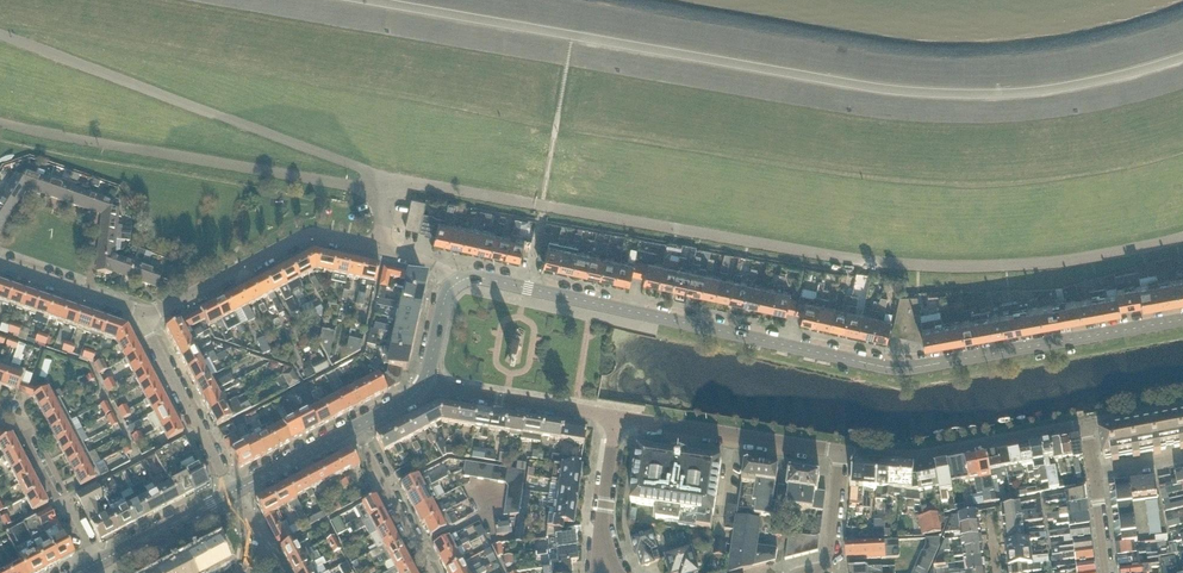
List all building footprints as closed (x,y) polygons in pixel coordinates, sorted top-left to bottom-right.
[(26,172),(28,166),(29,163),(24,161),(20,171),(26,172)] [(45,195),(50,181),(49,180),(36,176),(38,169),(28,166),(26,172),(23,180),(27,189),(45,195)] [(71,182),(72,181),(74,173),(66,170),(63,179),(65,180),(64,185),(52,181),(54,176),(51,175),(49,180),(50,181),(45,195),(65,202),(71,182)] [(77,183),(80,175),(74,173),(72,181),(77,183)] [(98,181),(96,181),(94,180),(92,186),(98,188),(100,182),(98,181)] [(77,185),(77,184),(71,182),(65,202),(84,209),(89,194),(91,189),(83,186),(81,191),(78,190),(79,186),(77,185)] [(17,204),(4,196),(0,193),(0,200),(1,201),(0,202),(0,217),(6,221),(17,204)] [(111,209),(114,203),(114,202),(89,194),(84,209),(103,215),(111,209)] [(425,208),(427,200),(413,197),(411,204),(425,208)] [(454,220),(455,215),(458,203),(450,201),(446,218),(441,216),(437,233),(435,239),(450,242),(454,222),(455,220),(454,220)] [(131,235),(132,228),(117,227),(119,203),(114,203),(111,209),(103,215),(101,233),(131,235)] [(461,217),(464,204),(458,203),(455,215),(461,217)] [(424,215),(425,208),(411,204),(409,211),(424,215)] [(486,210),(484,219),(491,221),(493,212),(486,210)] [(422,222),(424,215),(409,211),(408,219),(422,222)] [(430,231),(434,215),(427,213),(423,230),(430,231)] [(437,233),(441,216),(434,215),(430,231),(437,233)] [(421,229),(422,222),(408,219),(406,226),(421,229)] [(502,233),(505,220),(499,219),(496,232),(492,251),(506,254),(511,235),(502,233)] [(468,225),(454,222),(450,242),(464,245),(468,225)] [(478,248),(482,228),(468,225),(464,245),(478,248)] [(559,266),(565,243),(568,228),(562,227),(558,241),(550,239),(546,258),(545,263),(559,266)] [(492,251),(496,232),(482,228),(478,248),(492,251)] [(579,250),(582,231),(574,229),(572,237),(576,237),(574,245),(565,243),(559,266),(574,269),(578,249),(579,250)] [(550,239),(552,232),(544,230),(539,256),(546,258),(550,239)] [(131,242),(131,235),(101,233),(99,252),(115,254),(116,240),(131,242)] [(620,259),(626,235),(620,234),(615,258),(606,256),(602,275),(616,278),(620,259)] [(522,252),(525,238),(511,235),(506,254),(521,257),(522,252)] [(529,254),(533,240),(525,238),(522,252),(529,254)] [(606,256),(610,241),(604,239),(600,254),(592,253),(588,272),(602,275),(606,256)] [(635,260),(638,248),(632,247),(630,254),(629,261),(620,259),(616,278),(631,282),(633,273),(632,273),(635,260)] [(657,251),(638,247),(638,248),(635,260),(642,261),(648,262),(645,276),(646,276),(645,279),(659,282),(663,263),(655,262),(657,251)] [(670,257),(672,248),(666,247),(663,263),(659,282),(673,286),(677,267),(670,265),(671,258),(670,257)] [(592,253),(579,250),(578,249),(574,269),(588,272),(592,253)] [(137,281),(147,253),(141,251),(136,264),(122,259),(117,274),(137,281)] [(114,257),(115,254),(99,252),(97,273),(112,274),(113,273),(117,274),(122,259),(114,257)] [(333,275),(337,257),(314,252),(304,257),(312,273),(316,271),(333,275)] [(726,277),(731,253),(725,252),(720,276),(716,295),(730,298),(734,279),(726,277)] [(148,269),(153,255),(147,253),(137,281),(157,288),(163,273),(148,269)] [(699,261),(700,254),(695,253),(691,270),(687,289),(702,292),(706,273),(707,267),(700,265),(701,262),(699,261)] [(685,268),(687,255),(680,254),(677,267),(673,286),(687,289),(691,270),(685,268)] [(299,280),(312,273),(304,257),(291,264),(299,280)] [(347,278),(351,260),(337,257),(333,275),(339,276),(347,278)] [(361,281),(365,264),(351,260),(347,278),(361,281)] [(639,274),(642,261),(635,260),(632,273),(633,273),(639,274)] [(740,273),(743,261),(738,260),(734,279),(730,298),(744,301),(748,282),(741,280),(742,273),(740,273)] [(645,276),(648,262),(642,261),(639,274),(645,276)] [(303,287),(299,280),(291,264),(278,271),(286,287),(290,294),(303,287)] [(367,288),(375,289),(380,267),(365,264),(361,281),(358,294),(366,296),(367,288)] [(756,276),(758,267),(752,266),(748,282),(744,301),(758,304),(763,285),(755,283),(757,276),(756,276)] [(389,277),(391,269),(384,268),(380,287),(387,288),(389,277)] [(420,308),(427,277),(391,269),(389,277),(408,280),(404,298),(401,297),(399,304),(420,308)] [(1141,283),(1139,270),(1116,274),(1119,292),(1122,305),(1144,301),(1141,283)] [(290,294),(286,287),(278,271),(265,278),(274,293),(279,290),(286,302),(289,308),(296,304),(290,294)] [(784,282),(786,274),(780,272),(778,281),(777,288),(772,307),(787,311),(787,310),(790,296),(791,291),(783,289),(785,282),(784,282)] [(720,276),(706,273),(702,292),(716,295),(720,276)] [(1144,305),(1181,298),(1177,276),(1141,283),(1144,301),(1144,305)] [(284,313),(274,293),(265,278),(252,284),(260,300),(267,296),(271,302),(272,302),(279,316),(284,313)] [(318,285),(314,287),(317,294),(322,291),(315,279),(318,285)] [(817,289),(818,281),(804,280),(803,287),(817,289)] [(14,288),(1,284),(0,286),(0,301),(6,303),(5,306),(8,307),(9,304),(14,288)] [(248,307),(260,300),(252,284),(239,291),(248,307)] [(346,284),(342,300),(347,301),(351,285),(346,284)] [(772,307),(777,288),(763,285),(758,304),(772,307)] [(817,322),(824,287),(818,286),(817,294),(815,294),(815,296),(801,293),(799,299),(806,300),(803,314),(802,319),(817,322)] [(853,294),(854,287),(848,286),(845,301),(844,300),(842,308),(835,306),(831,325),(845,328),(853,294)] [(384,300),(387,288),(380,287),(377,299),(384,300)] [(828,297),(830,289),(824,287),(817,322),(831,325),(835,306),(828,304),(829,297),(828,297)] [(1119,292),(1107,294),(1106,287),(1090,290),(1092,296),(1080,299),(1083,316),(1122,308),(1122,305),(1119,292)] [(22,311),(23,309),(28,293),(14,288),(9,304),(20,308),(19,310),(22,311)] [(1042,298),(1048,295),(1044,289),(1038,293),(1042,298)] [(248,307),(239,291),(227,298),(235,313),(235,314),(241,310),(248,324),(255,320),(248,307)] [(35,316),(42,298),(28,293),(23,309),(33,312),(32,315),(35,316)] [(857,303),(858,295),(853,294),(845,328),(860,331),(864,313),(864,312),(856,311),(858,303),(857,303)] [(925,340),(923,326),(922,319),(918,295),(900,296),(893,333),(925,340)] [(794,312),(797,298),(790,296),(787,310),(794,312)] [(888,297),(882,296),(881,300),(873,334),(888,338),(892,318),(884,317),(886,310),(885,309),(888,297)] [(47,326),(49,321),(50,318),(55,302),(42,298),(35,316),(33,322),(47,326)] [(235,314),(235,313),(227,298),(214,305),(220,317),(222,320),(228,332),(241,325),(235,314)] [(803,314),(806,300),(799,299),(797,312),(803,314)] [(873,334),(881,300),(875,299),(872,314),(864,312),(864,313),(860,331),(873,334)] [(1044,323),(1083,316),(1080,299),(1041,305),(1044,323)] [(62,325),(63,323),(69,307),(55,302),(50,318),(60,322),(59,324),(62,325)] [(310,326),(321,321),(311,303),(301,308),(310,326)] [(413,339),(420,308),(399,304),(398,311),(401,311),(397,329),(394,328),(393,334),(413,339)] [(222,320),(220,317),(214,305),(201,312),(205,320),(209,327),(216,323),(219,329),(220,329),(223,334),(228,332),(222,320)] [(263,314),(267,312),(264,305),(259,307),(263,314)] [(1004,330),(1044,323),(1041,305),(1001,312),(1004,330)] [(76,330),(77,327),(82,312),(69,307),(63,323),(74,326),(73,329),(76,330)] [(992,314),(991,309),(971,312),(972,318),(962,319),(965,337),(1004,330),(1001,312),(992,314)] [(89,335),(90,332),(96,316),(82,312),(77,327),(87,331),(86,334),(89,335)] [(185,330),(205,320),(201,312),(181,322),(185,330)] [(267,323),(271,321),(267,313),(263,315),(267,323)] [(942,323),(941,315),(922,319),(923,326),(925,340),(926,344),(965,337),(962,319),(942,323)] [(103,339),(104,337),(109,321),(96,316),(90,332),(101,336),(100,338),(103,339)] [(17,325),(12,323),(11,326),(7,325),(8,322),(3,320),(0,331),(0,332),(8,335),(9,333),(13,334),(16,327),(17,326),(17,325)] [(116,341),(123,326),(109,321),(104,337),(116,341)] [(185,330),(181,322),(166,330),(173,343),(188,336),(185,330)] [(128,327),(123,326),(116,341),(119,347),(134,339),(128,327)] [(203,334),(203,333),(201,329),(188,336),(173,343),(181,357),(195,349),(191,342),(198,338),(197,337),(203,334)] [(329,359),(335,332),(323,330),(320,342),(329,359)] [(367,345),(376,347),(379,331),(374,330),(371,330),(367,345)] [(409,354),(413,339),(393,334),(391,341),(394,342),(392,350),(409,354)] [(526,350),(527,338),(511,337),(510,350),(526,350)] [(264,355),(271,351),(264,338),(257,341),(264,355)] [(350,357),(361,351),(363,342),(349,338),(345,355),(350,357)] [(126,360),(141,352),(134,339),(119,347),(116,348),(118,351),(120,349),(126,360)] [(17,349),(19,344),(9,340),(7,346),(17,349)] [(68,353),(71,344),(65,343),(63,351),(68,353)] [(26,395),(28,387),(21,384),(26,371),(20,369),(24,356),(22,356),(26,346),(19,344),(17,349),(12,366),(4,387),(18,392),(26,395)] [(207,355),(204,356),(200,347),(195,349),(181,357),(188,371),(203,363),(209,360),(215,357),(213,353),(207,356),(207,355)] [(409,354),(392,350),(384,348),(382,357),(386,357),(384,365),(389,366),(387,374),(400,384),(403,369),(406,370),(409,354)] [(91,351),(88,360),(93,362),(96,353),(91,351)] [(133,374),(148,366),(141,352),(126,360),(123,362),(125,364),(127,363),(133,374)] [(316,374),(329,368),(324,359),(312,366),(316,374)] [(373,363),(378,367),(381,363),(376,359),(373,363)] [(97,369),(105,365),(102,360),(95,365),(97,369)] [(47,381),(53,363),(46,361),(40,378),(47,381)] [(12,366),(0,362),(0,386),(4,387),(12,366)] [(195,385),(210,377),(203,363),(188,371),(195,385)] [(375,371),(378,367),(373,363),(370,367),(375,371)] [(105,365),(97,369),(100,374),(107,370),(105,365)] [(140,387),(155,379),(148,366),(133,374),(140,387)] [(307,378),(314,374),(311,368),(304,372),(307,378)] [(290,387),(298,382),(292,370),(284,375),(290,387)] [(395,386),(400,384),(387,374),(380,378),(387,391),(395,386)] [(89,383),(96,380),(93,375),(86,378),(89,383)] [(387,391),(380,378),(379,375),(364,382),(373,399),(387,391)] [(230,384),(234,382),(231,376),(214,385),(210,377),(195,385),(202,399),(217,391),(223,388),(230,384)] [(107,387),(114,383),(112,379),(104,383),(107,387)] [(147,401),(162,393),(155,379),(140,387),(147,401)] [(233,389),(241,386),(239,380),(234,382),(230,384),(232,389),(233,389)] [(359,406),(373,399),(364,382),(351,390),(350,390),(359,406)] [(114,383),(107,387),(109,393),(117,388),(114,383)] [(44,392),(33,388),(28,387),(26,395),(34,397),(36,401),(40,409),(59,399),(63,397),(59,391),(51,395),(48,390),(44,392)] [(319,398),(324,396),(320,389),(315,392),(319,398)] [(354,409),(359,406),(350,390),(336,397),(345,413),(354,409)] [(210,413),(224,405),(217,391),(202,399),(210,413)] [(154,414),(169,406),(162,393),(147,401),(144,402),(146,405),(148,403),(154,414)] [(334,419),(345,413),(336,397),(322,404),(330,419),(331,421),(334,419)] [(46,420),(65,410),(59,399),(40,409),(46,420)] [(248,404),(240,408),(236,399),(224,405),(210,413),(217,427),(231,419),(251,409),(248,404)] [(106,416),(112,413),(107,403),(101,406),(106,416)] [(288,405),(292,412),(295,418),(296,419),(304,435),(317,428),(312,419),(308,412),(304,404),(296,409),(293,403),(288,405)] [(331,421),(330,419),(322,404),(308,412),(312,419),(317,428),(331,421)] [(442,427),(441,422),(441,419),(439,404),(438,405),(421,414),(424,419),(428,429),(435,425),(438,429),(442,427)] [(460,408),(439,405),(439,404),(441,419),(441,422),(458,425),(459,419),(460,408)] [(287,414),(292,412),(288,405),(284,407),(287,414)] [(121,415),(129,411),(126,406),(118,410),(121,415)] [(176,420),(176,419),(169,406),(154,414),(151,415),(153,418),(155,417),(161,428),(176,420)] [(475,419),(477,411),(460,408),(459,419),(458,425),(474,427),(475,419)] [(65,410),(46,420),(52,431),(71,421),(65,410)] [(129,411),(121,415),(123,419),(131,415),(129,411)] [(491,419),(492,413),(477,411),(475,419),(474,427),(483,429),(481,439),(487,440),(489,430),(491,419)] [(506,419),(507,416),(492,413),(491,419),(489,430),(504,432),(506,419)] [(428,429),(424,419),(421,414),(410,419),(406,422),(414,436),(428,429)] [(113,428),(118,425),(113,415),(107,418),(113,428)] [(262,418),(266,425),(271,423),(267,416),(262,418)] [(524,419),(524,418),(507,416),(506,419),(504,432),(510,433),(510,434),(522,436),(522,434),(522,433),(524,419)] [(304,435),(296,419),(295,418),(292,419),(282,425),(291,442),(304,435)] [(540,443),(541,437),(542,434),(544,422),(524,418),(524,419),(522,433),(522,434),(522,436),(521,440),(540,443)] [(1168,421),(1168,423),(1164,423),(1164,422),(1140,426),(1146,453),(1154,452),(1155,455),(1162,454),(1161,450),(1166,449),(1166,446),(1175,445),(1175,448),(1180,447),(1181,450),(1182,450),(1182,418),(1168,421)] [(183,434),(183,433),(176,420),(161,428),(158,429),(161,435),(164,433),(168,442),(183,434)] [(58,442),(77,432),(71,421),(52,431),(58,442)] [(399,444),(414,436),(406,422),(391,429),(399,444)] [(561,440),(563,425),(544,422),(542,434),(541,437),(561,440)] [(265,455),(257,438),(250,425),(245,427),(252,441),(244,445),(243,445),(252,462),(265,455)] [(291,442),(282,425),(269,432),(278,448),(291,442)] [(586,428),(563,425),(561,440),(584,444),(587,428),(586,428)] [(1140,454),(1146,453),(1140,426),(1120,430),(1121,432),(1117,432),(1116,431),(1099,434),(1104,458),(1111,457),(1113,463),(1120,462),(1118,455),(1125,454),(1126,457),(1133,456),(1134,459),(1141,458),(1140,454)] [(225,428),(220,430),(224,439),(229,437),(227,432),(225,428)] [(404,452),(399,444),(391,429),(377,437),(376,437),(384,452),(385,452),(394,447),(398,455),(404,452)] [(1,431),(0,432),(0,441),(2,442),(0,443),(0,450),(1,450),(5,458),(20,450),(13,436),(10,437),(1,431)] [(63,454),(83,443),(77,432),(58,442),(63,454)] [(265,455),(278,448),(269,432),(257,438),(265,455)] [(135,442),(143,438),(140,433),(132,437),(135,442)] [(430,445),(435,442),(432,435),(427,438),(430,445)] [(143,438),(135,442),(137,446),(145,442),(143,438)] [(1079,460),(1083,460),(1079,438),(1070,439),(1073,459),(1077,475),(1082,475),(1079,460)] [(200,465),(199,466),(185,439),(172,446),(177,455),(180,454),(189,471),(185,474),(194,492),(194,493),(210,485),(200,465)] [(243,445),(236,449),(230,439),(225,442),(231,452),(230,452),(239,469),(252,462),(243,445)] [(1073,481),(1072,475),(1069,460),(1073,459),(1070,439),(1070,440),(1061,441),(1067,475),(1067,476),(1068,481),(1070,487),(1076,486),(1075,480),(1073,481)] [(437,444),(443,457),(446,455),(445,448),(444,441),(437,444)] [(1062,476),(1067,475),(1061,441),(1051,443),(1055,462),(1059,461),(1062,476)] [(69,465),(89,454),(83,443),(63,454),(69,465)] [(416,452),(421,450),(417,443),(412,445),(416,452)] [(1059,482),(1055,462),(1051,443),(1041,445),(1050,491),(1060,489),(1059,482)] [(1045,492),(1050,491),(1041,445),(1030,447),(1036,478),(1041,477),(1042,484),(1043,484),(1045,492)] [(130,447),(124,450),(127,455),(128,455),(132,452),(130,447)] [(185,474),(174,453),(171,447),(156,455),(165,472),(160,474),(164,481),(168,478),(172,485),(180,500),(186,497),(194,492),(185,474)] [(445,448),(446,455),(453,455),(454,447),(445,448)] [(1036,480),(1036,478),(1030,447),(1019,449),(1023,468),(1028,467),(1030,481),(1036,480)] [(655,452),(639,449),(637,468),(635,468),(635,470),(636,470),(635,473),(635,475),(635,478),(634,479),(635,479),(634,482),(633,482),(633,485),(634,485),(631,503),(639,505),(658,508),(656,520),(679,523),(679,526),(712,531),(714,516),(718,487),(723,487),(724,478),(720,478),(722,461),(707,459),(706,459),(688,457),(688,455),(683,454),(678,453),(674,453),(674,455),(655,452)] [(1026,484),(1023,468),(1019,449),(1009,451),(1012,468),(1014,479),(1019,478),(1020,485),(1026,484)] [(27,464),(21,452),(20,450),(5,458),(2,460),(5,466),(8,464),(12,472),(27,464)] [(484,460),(485,453),(470,450),(469,458),(484,460)] [(75,476),(95,466),(94,465),(101,462),(95,451),(89,454),(69,465),(75,476)] [(343,474),(359,465),(351,451),(335,459),(343,474)] [(485,453),(484,460),(495,462),(496,453),(485,451),(485,453)] [(1014,479),(1012,468),(1009,451),(998,453),(1001,470),(1007,469),(1011,492),(1016,492),(1016,489),(1014,480),(1014,479)] [(1004,484),(1001,470),(998,453),(988,455),(991,472),(992,478),(997,477),(998,483),(1001,482),(1001,485),(1004,484)] [(985,504),(993,502),(991,493),(995,492),(992,478),(991,472),(988,455),(976,457),(983,495),(984,498),(985,503),(985,504)] [(571,458),(565,457),(558,457),(557,463),(570,465),(571,458)] [(978,496),(983,495),(976,457),(965,459),(969,481),(975,480),(978,496)] [(327,482),(343,474),(335,459),(319,467),(327,482)] [(952,485),(969,481),(965,459),(947,463),(952,485)] [(463,477),(470,478),(473,464),(466,463),(463,477)] [(953,490),(952,485),(947,463),(935,465),(940,487),(942,503),(948,502),(947,492),(953,490)] [(34,478),(28,466),(27,464),(12,472),(19,485),(34,478)] [(478,479),(480,465),(473,464),(470,478),(478,479)] [(581,471),(581,468),(554,464),(552,481),(579,485),(579,479),(581,479),(582,471),(581,471)] [(752,465),(746,464),(739,515),(729,513),(729,510),(728,510),(725,534),(736,536),(730,572),(736,572),(743,571),(777,562),(779,550),(758,547),(762,521),(761,521),(762,517),(776,518),(777,506),(780,488),(779,488),(776,488),(779,469),(769,468),(758,466),(752,465)] [(867,465),(864,465),(854,464),(853,468),(852,468),(852,471),(853,471),(852,487),(851,487),(851,489),(852,489),(850,509),(857,509),(855,526),(861,527),(862,515),(863,510),(867,465)] [(485,481),(487,466),(480,465),(478,479),(485,481)] [(877,491),(879,466),(867,465),(863,510),(871,510),(872,496),(870,494),(870,490),(877,491)] [(919,491),(940,487),(935,465),(915,469),(919,491)] [(81,487),(101,477),(95,466),(75,476),(81,487)] [(399,481),(414,473),(410,466),(395,473),(399,481)] [(492,482),(494,467),(487,466),(485,481),(492,482)] [(888,502),(891,467),(879,466),(877,491),(877,493),(879,493),(880,488),(883,489),(882,501),(888,502)] [(311,490),(327,482),(319,467),(303,476),(311,490)] [(499,483),(501,468),(494,467),(492,482),(499,483)] [(901,490),(903,468),(891,467),(888,502),(887,504),(894,505),(895,495),(901,495),(901,490)] [(505,484),(507,469),(501,468),(499,483),(505,484)] [(919,491),(915,469),(903,468),(901,490),(907,491),(906,500),(909,501),(909,510),(915,510),(915,501),(920,502),(919,491)] [(508,488),(523,488),(525,472),(507,469),(505,484),(508,488)] [(792,472),(792,471),(791,471),(788,489),(780,488),(777,506),(824,513),(827,494),(818,493),(821,475),(819,475),(802,473),(792,472)] [(438,483),(448,477),(446,473),(429,482),(428,480),(421,483),(418,476),(401,485),(408,498),(438,483)] [(1174,488),(1182,485),(1182,473),(1175,475),(1177,482),(1165,484),(1167,489),(1174,488)] [(314,496),(311,490),(303,476),(288,484),(297,501),(296,498),(307,493),(310,499),(314,496)] [(41,491),(35,480),(34,478),(19,485),(26,499),(41,491)] [(135,523),(124,502),(115,486),(112,478),(97,486),(76,496),(100,542),(127,528),(135,523)] [(579,485),(552,481),(550,495),(578,499),(580,491),(578,491),(579,485)] [(1060,489),(1070,487),(1068,481),(1059,482),(1060,489)] [(1136,484),(1138,499),(1158,497),(1156,481),(1136,484)] [(434,490),(440,487),(438,483),(408,498),(415,511),(432,503),(438,499),(434,490)] [(307,520),(297,501),(288,484),(271,493),(280,510),(288,505),(289,507),(294,511),(303,527),(309,524),(307,520)] [(1138,499),(1136,484),(1109,487),(1111,502),(1132,500),(1138,499)] [(157,493),(147,498),(141,485),(135,488),(139,494),(150,516),(156,513),(155,513),(165,508),(157,493)] [(174,503),(180,500),(172,485),(157,493),(165,508),(174,503)] [(1174,488),(1167,489),(1168,494),(1182,491),(1182,485),(1174,488)] [(357,501),(373,493),(370,486),(364,490),(354,495),(357,501)] [(1028,495),(1027,490),(1026,487),(1016,489),(1016,492),(1017,497),(1028,495)] [(48,504),(42,493),(41,491),(26,499),(33,513),(48,504)] [(1068,507),(1088,505),(1086,491),(1046,499),(1046,504),(1063,502),(1064,508),(1068,507)] [(272,514),(280,510),(271,493),(256,500),(265,517),(266,517),(268,521),(267,521),(278,543),(293,535),(286,522),(280,526),(276,517),(274,518),(272,514)] [(144,519),(150,516),(139,494),(134,496),(124,502),(135,523),(144,519)] [(577,507),(578,499),(550,495),(547,509),(550,509),(575,513),(575,506),(577,507)] [(345,533),(357,526),(383,512),(376,499),(376,498),(355,509),(361,519),(346,527),(346,526),(342,528),(345,533)] [(468,517),(475,513),(468,500),(461,504),(468,517)] [(1003,520),(1043,515),(1041,500),(1037,501),(1038,511),(1022,513),(1021,504),(1002,508),(1003,518),(1003,520)] [(1133,514),(1132,500),(1111,502),(1113,517),(1133,514)] [(1182,508),(1182,502),(1171,505),(1170,500),(1164,501),(1166,511),(1182,508)] [(1150,536),(1162,535),(1158,501),(1146,503),(1150,536)] [(422,525),(425,523),(445,512),(451,509),(457,506),(455,502),(443,508),(442,506),(435,509),(432,503),(415,511),(422,525)] [(322,511),(323,512),(325,518),(341,509),(338,503),(322,511)] [(518,524),(525,526),(528,506),(520,505),(520,506),(519,515),(518,524)] [(1049,521),(1054,521),(1089,516),(1088,505),(1068,507),(1068,513),(1048,516),(1049,521)] [(520,506),(505,506),(504,513),(519,515),(520,506)] [(922,508),(924,516),(938,514),(937,506),(922,508)] [(575,523),(576,516),(574,515),(575,513),(550,509),(547,509),(550,510),(547,529),(550,529),(549,539),(560,537),(561,537),(563,524),(573,526),(573,523),(575,523)] [(65,536),(56,519),(51,510),(36,518),(48,540),(51,546),(60,563),(75,555),(65,536)] [(310,526),(325,518),(323,512),(307,520),(309,524),(310,526)] [(370,537),(391,526),(383,512),(357,526),(345,533),(347,536),(353,533),(353,534),(365,527),(370,537)] [(447,517),(445,512),(425,523),(431,536),(450,526),(449,525),(452,524),(448,516),(447,517)] [(980,525),(980,522),(979,512),(959,516),(953,517),(948,528),(980,525)] [(942,532),(940,520),(938,514),(924,516),(927,535),(942,532)] [(1135,528),(1133,514),(1113,517),(1115,532),(1135,528)] [(1023,523),(1044,520),(1043,515),(1003,520),(1005,532),(1024,530),(1023,523)] [(6,527),(11,524),(7,516),(2,519),(6,527)] [(1070,530),(1091,528),(1089,516),(1054,521),(1055,523),(1057,523),(1057,526),(1070,524),(1070,530)] [(48,540),(36,518),(24,524),(24,525),(31,538),(37,535),(41,542),(34,545),(38,553),(47,570),(60,563),(51,546),(48,540)] [(1180,519),(1168,522),(1169,527),(1182,525),(1182,519),(1180,519)] [(47,570),(38,553),(34,545),(31,538),(24,525),(24,524),(6,533),(19,558),(22,564),(27,572),(41,572),(47,570)] [(496,537),(511,535),(510,524),(495,526),(496,537)] [(523,543),(525,526),(518,524),(515,542),(523,543)] [(981,536),(980,527),(980,525),(948,528),(946,534),(956,533),(956,530),(961,529),(962,538),(981,536)] [(371,554),(398,540),(391,526),(370,537),(375,546),(369,550),(371,554)] [(1091,528),(1070,530),(1050,533),(1051,539),(1071,536),(1072,542),(1074,542),(1092,540),(1091,528)] [(1117,547),(1135,544),(1137,544),(1135,528),(1115,532),(1117,547)] [(1024,536),(1024,530),(1005,532),(1006,544),(1030,541),(1039,540),(1041,540),(1040,534),(1024,536)] [(651,551),(656,549),(651,534),(632,540),(637,555),(639,554),(641,560),(640,562),(640,565),(642,565),(643,567),(646,566),(648,567),(650,566),(651,564),(655,563),(661,560),(659,552),(652,555),(651,551)] [(804,546),(806,536),(791,534),(789,543),(797,544),(804,546)] [(576,538),(574,537),(574,535),(561,537),(560,537),(549,539),(549,547),(548,547),(549,552),(576,549),(575,544),(577,543),(576,538)] [(297,546),(308,540),(306,536),(299,539),(281,548),(288,561),(301,554),(297,546)] [(821,537),(813,536),(806,536),(804,546),(820,544),(821,537)] [(983,548),(982,546),(981,536),(962,538),(963,547),(958,548),(958,551),(983,548)] [(334,553),(340,550),(341,550),(334,537),(328,541),(334,553)] [(459,540),(452,544),(449,538),(433,546),(440,559),(462,548),(460,544),(461,543),(459,540)] [(391,561),(405,554),(398,540),(371,554),(369,555),(373,561),(382,556),(386,564),(391,561)] [(940,553),(945,552),(951,552),(950,540),(946,540),(940,553)] [(1053,556),(1063,555),(1094,551),(1092,540),(1074,542),(1074,548),(1052,551),(1053,556)] [(886,548),(885,544),(885,541),(860,542),(846,543),(847,560),(849,560),(864,559),(886,558),(886,548)] [(1008,556),(1027,554),(1032,553),(1030,541),(1006,544),(1008,556)] [(725,557),(727,544),(716,542),(714,555),(725,557)] [(794,558),(797,544),(789,543),(786,560),(790,559),(794,558)] [(230,564),(220,544),(188,560),(194,572),(213,572),(230,564)] [(802,556),(804,546),(797,544),(794,558),(798,557),(802,556)] [(820,544),(812,545),(804,546),(802,556),(806,555),(811,554),(815,553),(819,552),(820,544)] [(1146,549),(1136,551),(1135,544),(1117,547),(1118,559),(1140,556),(1146,555),(1146,549)] [(503,558),(503,557),(501,545),(492,546),(498,558),(501,558),(503,558)] [(936,557),(940,546),(926,546),(924,552),(936,557)] [(886,558),(899,558),(900,558),(900,557),(901,556),(900,547),(886,548),(886,558)] [(464,552),(462,548),(440,559),(447,572),(462,564),(458,556),(465,553),(465,552),(464,552)] [(984,560),(983,551),(983,548),(958,551),(952,551),(953,558),(964,556),(965,562),(984,560)] [(491,565),(497,562),(490,549),(484,552),(491,565)] [(550,566),(551,565),(554,565),(569,563),(577,562),(577,561),(579,560),(578,555),(576,554),(576,549),(549,552),(549,557),(550,566)] [(315,563),(309,551),(301,554),(288,561),(294,572),(297,572),(312,565),(315,563)] [(692,551),(667,559),(668,563),(666,564),(669,572),(670,572),(671,572),(699,572),(692,551)] [(936,557),(924,552),(923,551),(920,557),(933,563),(936,557)] [(1077,565),(1095,563),(1094,551),(1063,555),(1064,560),(1076,559),(1077,565)] [(945,552),(940,553),(934,565),(947,564),(945,552)] [(412,567),(405,554),(391,561),(395,569),(388,572),(402,572),(412,567)] [(1027,558),(1027,554),(1008,556),(1009,568),(1042,564),(1046,564),(1050,563),(1049,556),(1027,558)] [(1148,561),(1148,555),(1146,555),(1140,556),(1118,559),(1120,570),(1160,565),(1158,560),(1148,561)] [(513,567),(513,565),(514,565),(513,556),(503,557),(503,558),(501,558),(505,566),(506,566),(506,568),(513,567)] [(1176,560),(1175,556),(1170,557),(1171,562),(1173,572),(1179,572),(1176,560)] [(930,569),(933,563),(920,557),(917,563),(920,565),(930,569)] [(1171,562),(1170,557),(1164,558),(1167,572),(1173,572),(1171,562)] [(326,564),(323,559),(315,563),(312,565),(297,572),(319,572),(316,569),(326,564)] [(188,560),(164,572),(194,572),(188,560)] [(357,560),(352,563),(357,572),(364,572),(357,560)] [(985,569),(984,560),(965,562),(966,571),(961,571),(958,571),(949,572),(950,572),(973,572),(985,572),(985,569)] [(1,563),(0,563),(0,570),(2,572),(10,572),(9,571),(7,567),(5,564),(3,565),(1,563)] [(13,563),(7,567),(9,571),(10,572),(27,572),(22,564),(15,567),(13,563)] [(347,563),(339,567),(342,572),(353,572),(347,563)] [(572,572),(572,568),(569,567),(569,563),(554,565),(551,565),(550,566),(550,568),(543,569),(543,572),(572,572)] [(920,565),(917,563),(914,570),(917,571),(922,572),(928,572),(930,569),(920,565)] [(1095,563),(1077,565),(1077,572),(1068,572),(1096,572),(1095,563)] [(462,564),(447,572),(475,572),(473,569),(472,568),(466,571),(462,564)] [(1029,572),(1042,571),(1042,564),(1009,568),(1010,572),(1029,572)]
